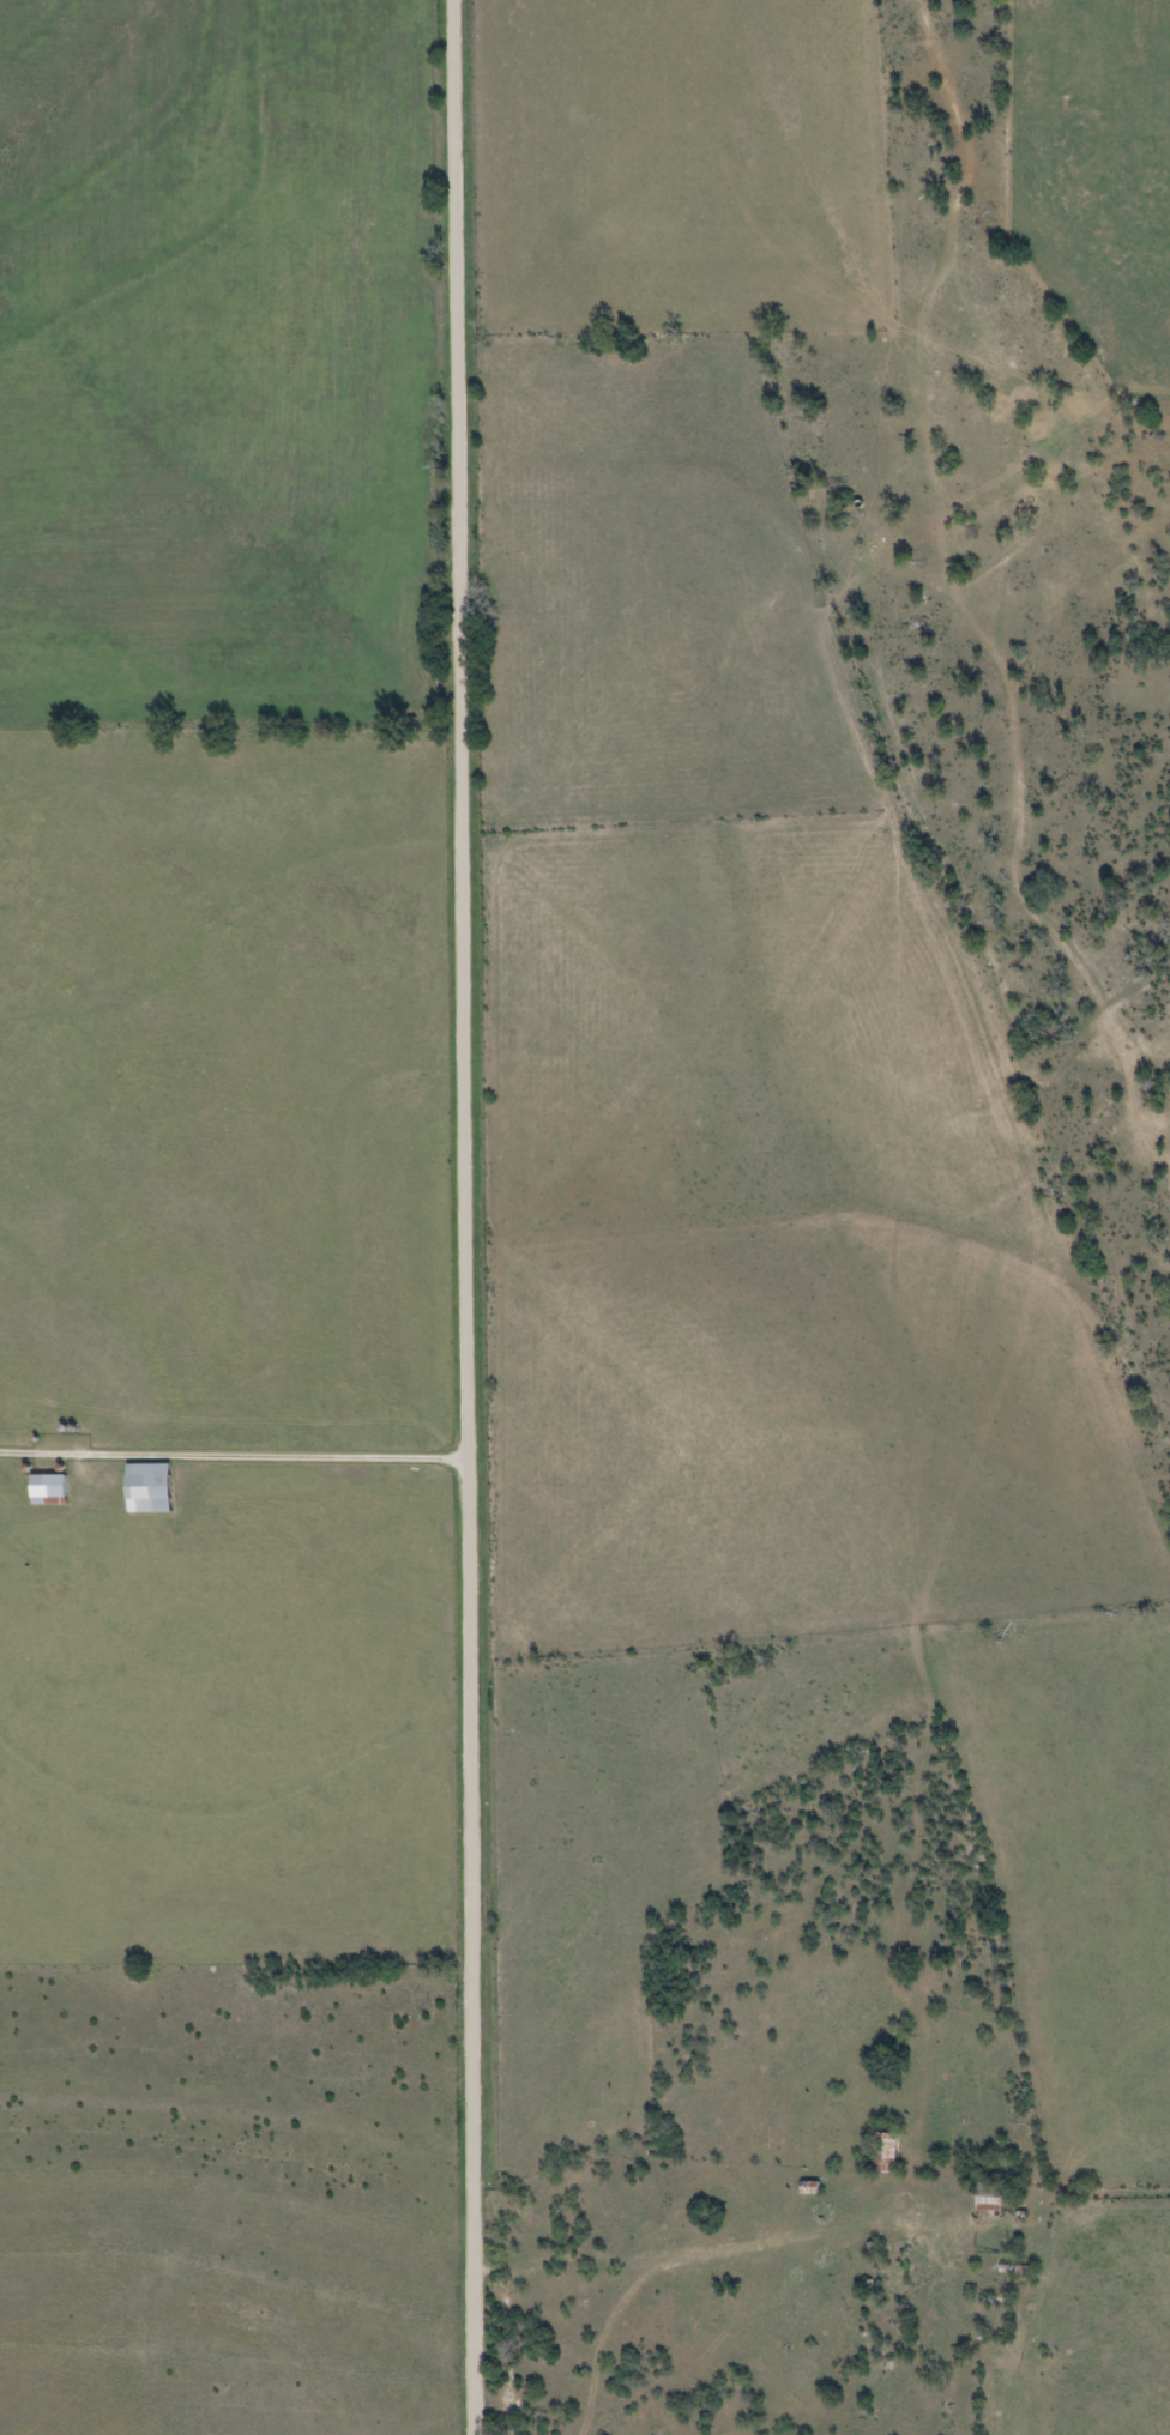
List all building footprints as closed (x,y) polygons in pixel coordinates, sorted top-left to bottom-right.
[(172,1465),(128,1465),(128,1514),(172,1514),(172,1465)] [(67,1476),(32,1476),(32,1505),(67,1505),(67,1476)] [(876,2174),(898,2174),(898,2135),(876,2135),(876,2174)] [(1003,2185),(977,2185),(977,2213),(1003,2213),(1003,2185)]
